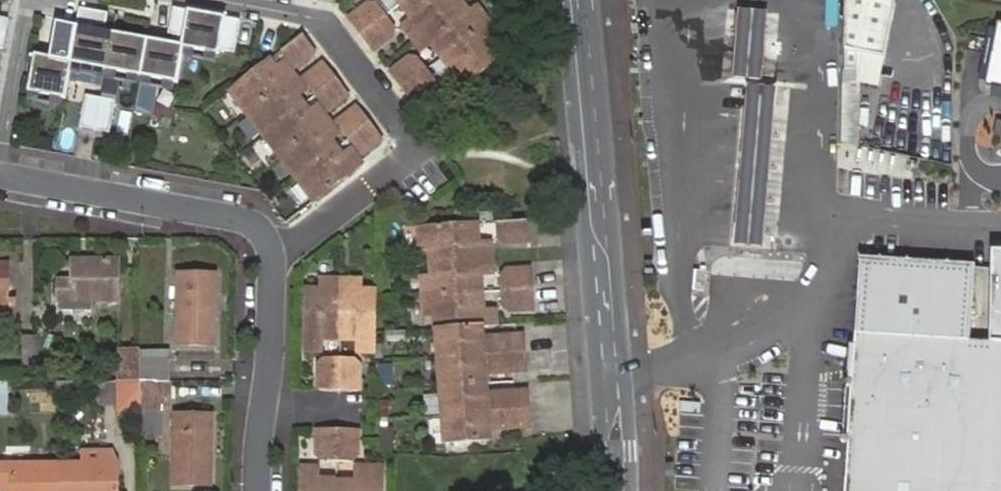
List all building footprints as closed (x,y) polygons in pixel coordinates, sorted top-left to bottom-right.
[(400,5),(411,20),(403,26),(413,39),(460,2),(458,0),(406,0),(400,5)] [(867,0),(847,0),(845,70),(858,71),(859,55),(886,60),(896,6),(867,0)] [(441,60),(488,23),(477,8),(469,13),(460,2),(413,39),(421,50),(430,44),(441,60)] [(361,35),(385,16),(378,5),(368,5),(349,19),(361,35)] [(64,61),(39,56),(32,94),(69,101),(76,66),(182,85),(188,50),(221,55),(222,50),(237,52),(242,19),(174,9),(170,36),(175,36),(174,45),(100,31),(80,27),(65,25),(60,51),(66,52),(64,61)] [(110,27),(112,14),(84,9),(80,27),(100,31),(101,25),(110,27)] [(770,14),(740,11),(734,81),(749,82),(764,83),(770,14)] [(3,47),(9,17),(0,15),(0,46),(3,47)] [(394,28),(385,16),(361,35),(372,50),(392,34),(394,28)] [(995,19),(982,84),(1000,88),(1000,21),(995,19)] [(450,72),(498,35),(488,23),(441,60),(450,72)] [(501,39),(498,35),(450,72),(453,75),(446,81),(455,93),(502,57),(492,44),(501,39)] [(282,51),(294,67),(314,52),(302,36),(282,51)] [(881,87),(886,60),(859,55),(858,71),(858,83),(881,87)] [(403,90),(428,69),(420,59),(411,59),(391,74),(403,90)] [(275,69),(270,61),(230,92),(248,114),(294,78),(283,63),(275,69)] [(316,96),(336,80),(325,66),(304,81),(316,96)] [(413,102),(436,84),(437,80),(428,69),(403,90),(413,102)] [(294,78),(248,114),(264,136),(303,105),(297,98),(305,91),(294,78)] [(348,95),(336,80),(316,96),(327,111),(348,95)] [(749,82),(735,245),(762,248),(776,84),(764,83),(749,82)] [(435,90),(436,84),(413,102),(415,105),(435,90)] [(99,132),(104,100),(90,97),(84,129),(99,132)] [(113,135),(119,102),(104,100),(99,132),(113,135)] [(303,105),(264,136),(282,159),(329,123),(316,107),(309,113),(303,105)] [(351,141),(371,125),(359,110),(338,125),(351,141)] [(995,122),(992,137),(1000,139),(1000,123),(995,122)] [(329,123),(282,159),(299,181),(338,151),(332,143),(339,137),(329,123)] [(355,147),(376,131),(371,125),(351,141),(355,147)] [(383,140),(376,131),(355,147),(363,156),(383,140)] [(299,181),(303,187),(342,157),(338,151),(299,181)] [(342,157),(303,187),(315,202),(361,166),(351,153),(344,158),(342,157)] [(499,233),(500,246),(506,253),(531,251),(530,230),(499,233)] [(480,234),(421,238),(422,256),(431,256),(432,271),(492,268),(491,253),(481,254),(480,234)] [(843,482),(842,490),(1000,490),(1000,254),(985,254),(983,343),(967,342),(968,267),(854,265),(843,482)] [(61,282),(61,302),(93,302),(120,302),(120,262),(94,261),(94,266),(74,266),(74,282),(61,282)] [(0,266),(0,314),(16,314),(16,301),(12,301),(11,266),(0,266)] [(492,268),(432,271),(433,288),(425,289),(426,307),(484,304),(483,285),(493,284),(492,268)] [(180,275),(178,343),(216,344),(217,276),(180,275)] [(501,293),(502,303),(535,300),(534,281),(509,283),(501,293)] [(304,293),(304,352),(318,352),(318,343),(338,343),(338,283),(318,283),(318,293),(304,293)] [(338,283),(338,343),(357,343),(357,352),(372,352),(373,293),(356,293),(356,283),(338,283)] [(535,300),(502,303),(503,316),(512,322),(536,320),(535,300)] [(93,302),(61,302),(61,312),(92,312),(93,302)] [(486,323),(484,304),(426,307),(427,326),(436,325),(437,341),(484,338),(497,337),(496,322),(486,323)] [(43,366),(42,338),(26,338),(26,366),(43,366)] [(444,367),(526,362),(525,347),(509,348),(491,349),(490,354),(485,355),(485,349),(484,338),(437,341),(438,350),(443,350),(444,367)] [(173,350),(141,351),(141,352),(141,360),(173,359),(173,350)] [(443,350),(438,350),(435,350),(436,368),(444,367),(443,350)] [(141,360),(141,352),(120,353),(121,381),(141,381),(141,360)] [(174,381),(173,359),(141,360),(141,381),(171,380),(174,381)] [(318,392),(337,392),(338,360),(326,360),(318,369),(318,392)] [(338,360),(337,392),(355,392),(356,368),(348,360),(338,360)] [(527,380),(526,362),(444,367),(445,389),(440,389),(441,395),(487,392),(487,383),(486,377),(492,377),(491,382),(527,380)] [(378,385),(392,385),(391,364),(378,364),(378,385)] [(445,389),(444,367),(436,368),(438,388),(440,389),(445,389)] [(171,380),(141,381),(141,403),(163,403),(171,404),(171,380)] [(73,381),(59,381),(59,392),(73,392),(73,381)] [(141,381),(121,381),(98,381),(99,404),(121,404),(121,414),(141,415),(141,403),(141,381)] [(528,400),(488,402),(487,392),(441,395),(441,404),(445,404),(447,423),(530,418),(530,417),(528,400)] [(9,415),(8,396),(0,396),(0,415),(9,415)] [(163,403),(141,403),(141,415),(141,438),(164,438),(163,403)] [(440,424),(447,423),(445,404),(441,404),(439,404),(440,424)] [(177,415),(175,483),(212,485),(213,416),(177,415)] [(447,423),(448,444),(445,444),(445,450),(490,447),(490,439),(489,433),(495,433),(495,438),(531,436),(530,418),(447,423)] [(448,444),(447,423),(440,424),(441,444),(445,444),(448,444)] [(326,462),(338,462),(338,429),(319,428),(319,455),(326,462)] [(338,429),(338,462),(350,462),(358,454),(358,439),(358,429),(338,429)] [(60,490),(119,490),(119,466),(105,466),(105,454),(88,453),(88,465),(59,466),(60,490)] [(110,453),(105,454),(105,466),(119,466),(118,465),(110,453)] [(59,466),(0,465),(0,486),(13,486),(13,490),(60,490),(59,466)] [(383,467),(358,467),(358,478),(338,478),(338,490),(382,490),(383,467)] [(338,478),(319,478),(319,468),(303,468),(303,490),(338,490),(338,478)]
